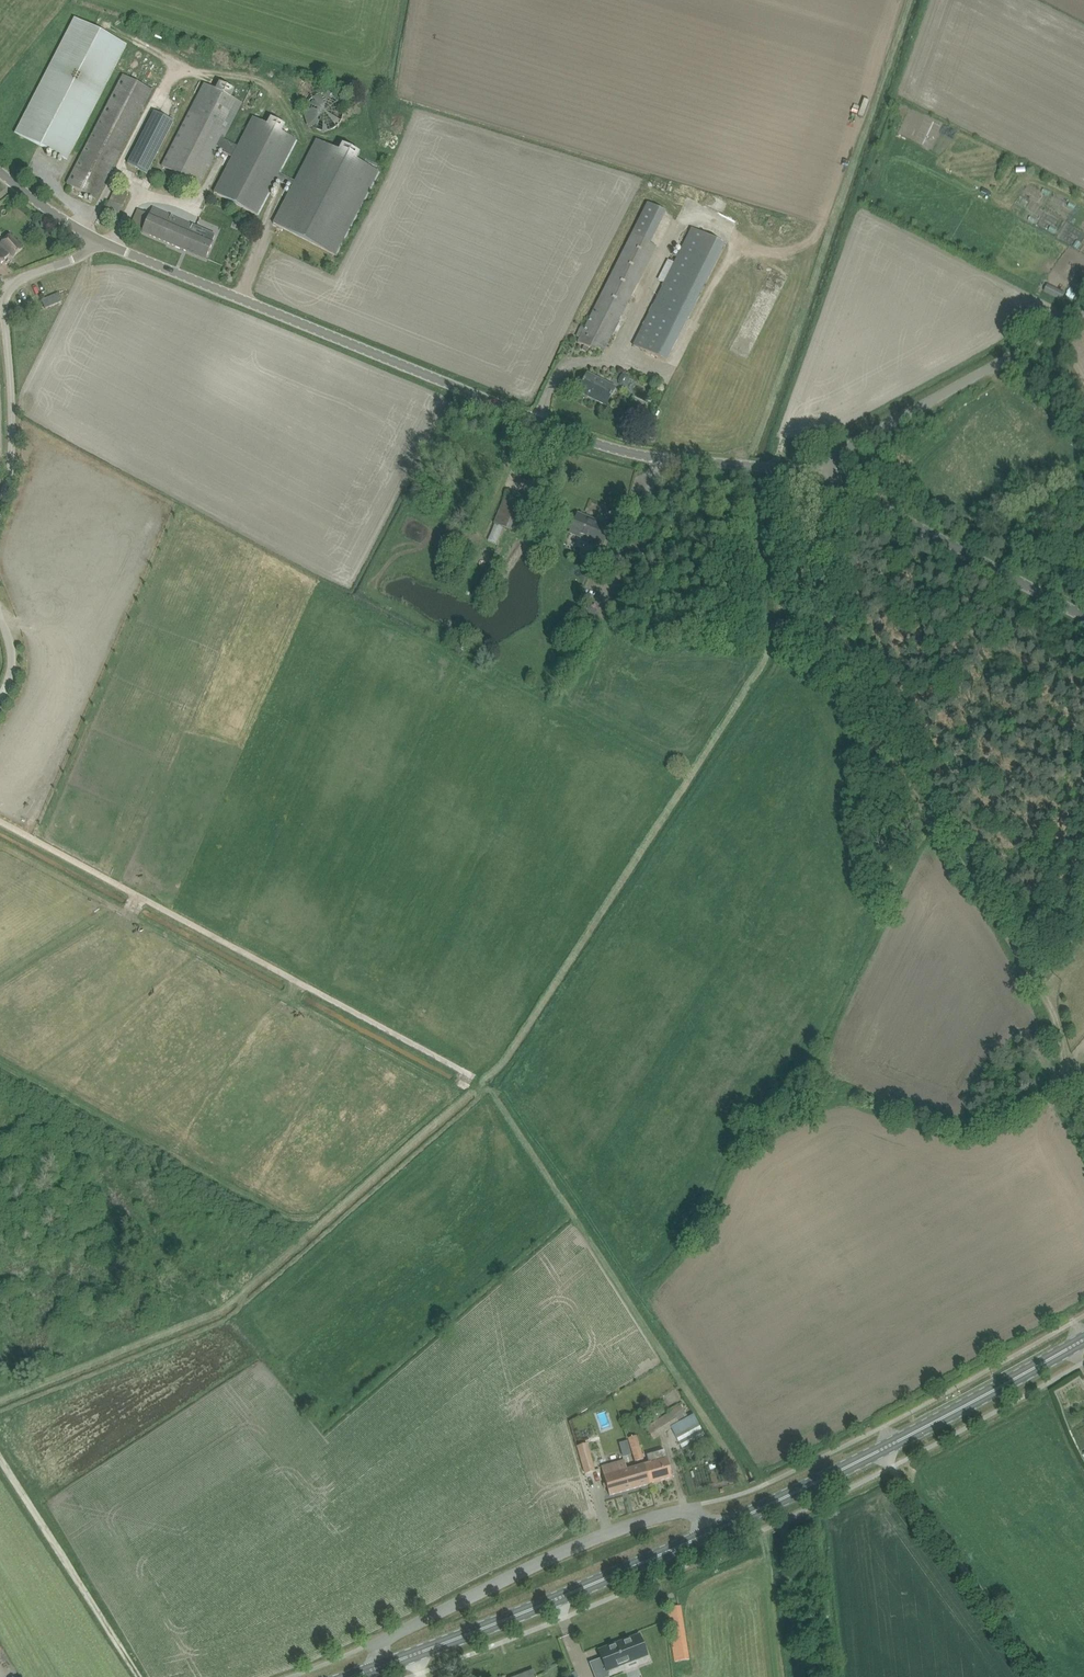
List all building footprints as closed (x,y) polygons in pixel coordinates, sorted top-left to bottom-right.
[(67,161),(126,45),(73,18),(14,134),(67,161)] [(124,75),(67,185),(96,199),(152,90),(124,75)] [(277,180),(281,182),(286,185),(287,182),(292,185),(293,185),(273,223),(336,255),(379,171),(356,160),(360,153),(342,144),(339,151),(316,139),(295,181),(279,173),(296,139),(281,132),(285,125),(270,118),(267,125),(253,117),(237,147),(227,142),(223,140),(228,131),(230,127),(242,104),(231,98),(235,90),(219,82),(215,90),(204,85),(190,112),(162,166),(191,181),(188,186),(197,190),(199,185),(200,185),(219,148),(221,149),(224,150),(223,152),(227,154),(232,157),(214,193),(258,215),(276,179),(277,180)] [(340,101),(314,89),(302,117),(306,119),(304,124),(325,133),(340,101)] [(154,113),(127,165),(147,176),(174,124),(154,113)] [(105,214),(117,218),(125,194),(113,190),(105,214)] [(143,232),(206,260),(213,243),(198,236),(201,229),(153,208),(150,215),(138,209),(131,226),(143,232)] [(725,245),(692,229),(638,336),(633,345),(666,362),(671,352),(725,245)] [(585,328),(580,338),(578,342),(584,345),(589,347),(602,354),(656,247),(650,243),(632,234),(585,328)] [(10,253),(14,257),(23,249),(10,235),(0,244),(0,266),(10,253)] [(671,270),(664,266),(658,279),(665,283),(671,270)] [(1049,285),(1045,293),(1061,301),(1065,293),(1049,285)] [(45,309),(63,302),(59,293),(42,300),(45,309)] [(1022,316),(1009,322),(1013,330),(1026,324),(1022,316)] [(579,391),(606,405),(615,388),(587,374),(579,391)] [(625,374),(623,375),(621,376),(619,380),(620,385),(624,387),(627,385),(630,380),(629,376),(628,375),(625,374)] [(507,492),(494,524),(519,534),(532,502),(507,492)] [(603,546),(610,527),(578,514),(570,533),(603,546)] [(653,1439),(679,1423),(687,1418),(683,1413),(679,1406),(646,1427),(653,1439)] [(644,1459),(641,1451),(636,1435),(628,1438),(635,1461),(644,1459)] [(585,1474),(595,1471),(587,1444),(577,1447),(585,1474)] [(649,1463),(641,1465),(642,1470),(645,1469),(650,1483),(672,1477),(667,1458),(664,1450),(647,1455),(649,1463)] [(650,1484),(650,1483),(645,1469),(642,1470),(641,1465),(639,1466),(627,1470),(624,1461),(602,1467),(610,1495),(650,1484)] [(694,1482),(703,1481),(702,1466),(692,1467),(694,1482)] [(667,1608),(669,1619),(675,1662),(689,1659),(681,1606),(667,1608)] [(648,1655),(640,1634),(599,1650),(607,1671),(648,1655)]
